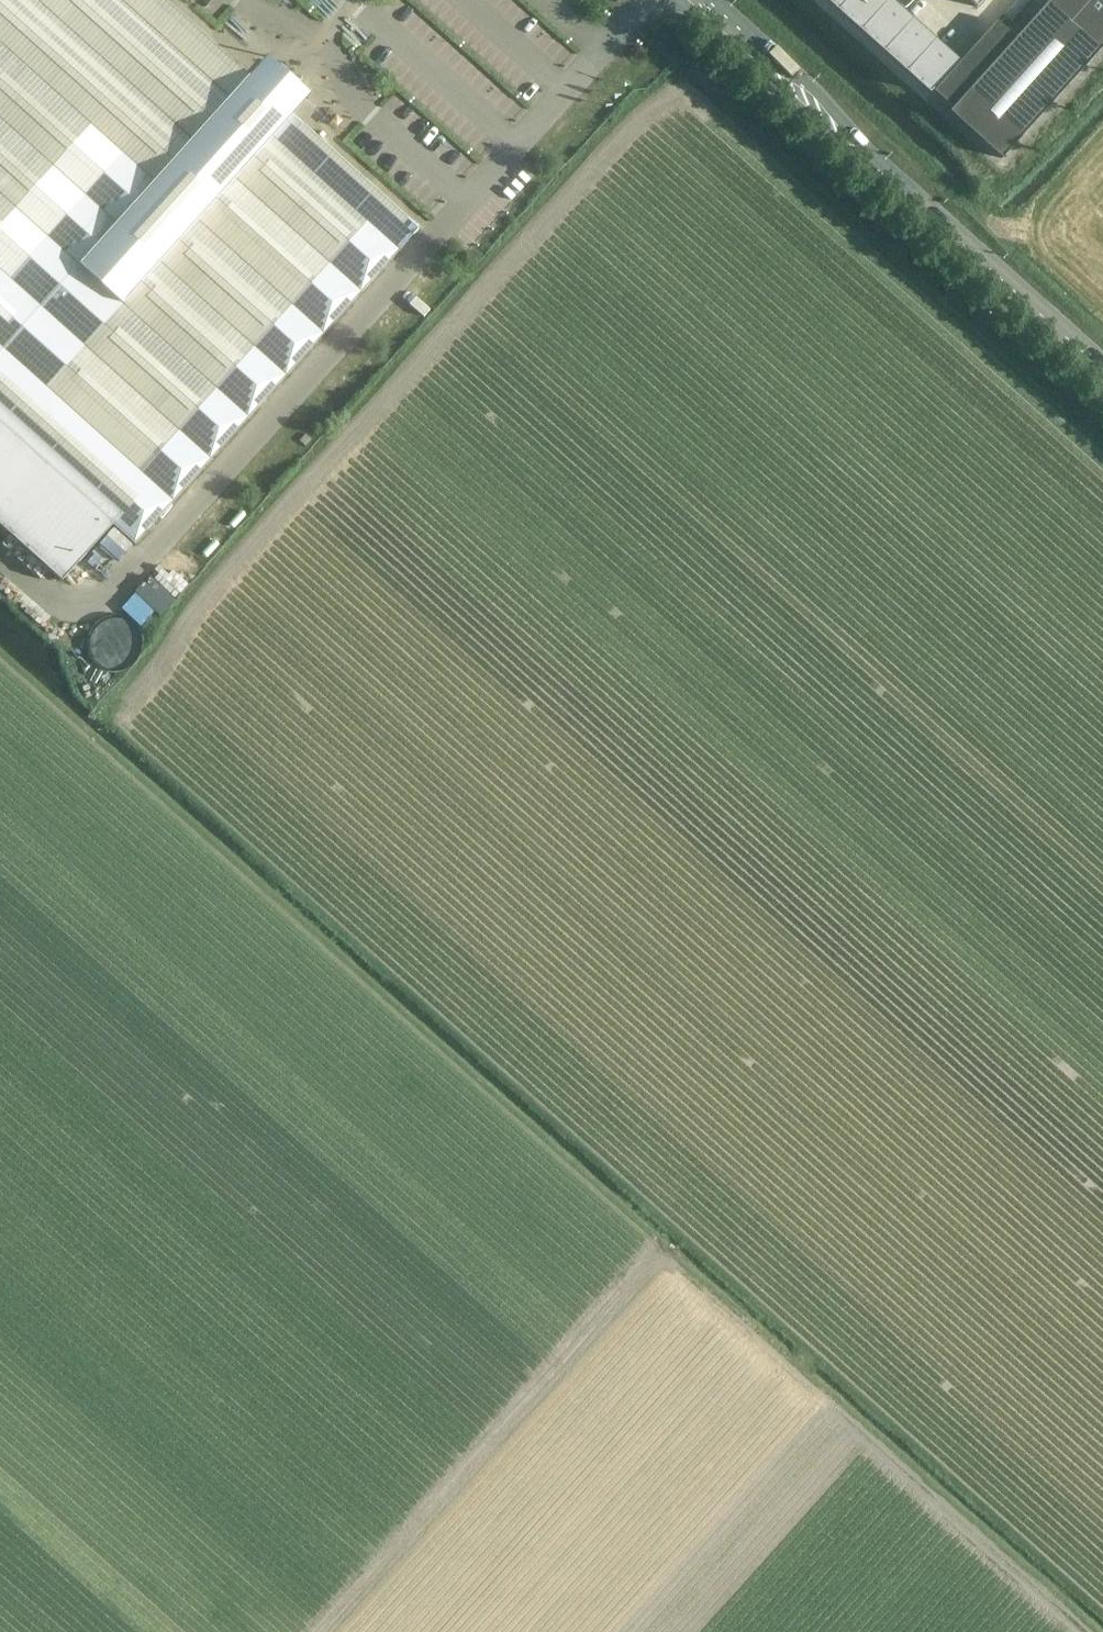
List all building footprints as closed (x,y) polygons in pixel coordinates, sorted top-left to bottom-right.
[(63,581),(114,524),(135,544),(419,228),(291,113),(281,104),(287,98),(299,85),(288,75),(277,66),(266,79),(260,85),(249,75),(165,0),(0,0),(0,524),(63,581)] [(891,0),(825,0),(929,94),(932,90),(932,89),(958,60),(891,0)] [(1102,46),(1102,0),(1050,0),(1016,38),(996,21),(933,91),(952,108),(949,111),(1002,158),(1102,46)] [(281,104),(291,113),(297,107),(311,91),(290,73),(268,53),(255,68),(249,75),(260,85),(266,79),(277,66),(288,75),(299,85),(287,98),(281,104)] [(299,440),(305,445),(311,439),(305,434),(299,440)] [(151,574),(122,605),(144,626),(174,595),(151,574)] [(136,630),(98,632),(99,663),(138,661),(136,630)]
